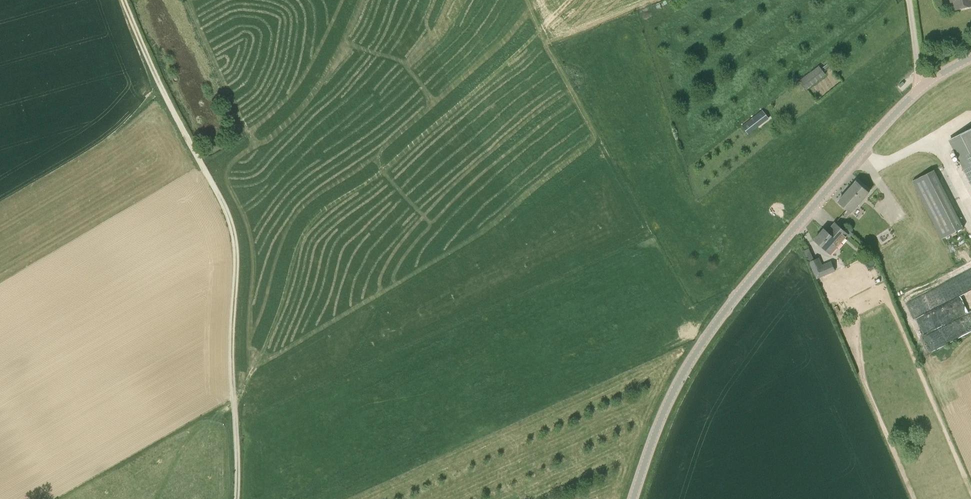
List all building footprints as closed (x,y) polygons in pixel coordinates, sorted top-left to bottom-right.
[(951,2),(957,1),(959,9),(970,6),(970,2),(970,0),(950,0),(951,2)] [(826,74),(820,66),(800,81),(807,89),(826,74)] [(769,118),(763,110),(742,126),(748,134),(769,118)] [(949,140),(970,184),(970,128),(949,140)] [(964,227),(934,169),(912,180),(942,238),(964,227)] [(870,192),(857,180),(838,201),(851,213),(870,192)] [(824,229),(815,239),(831,253),(847,235),(850,237),(852,234),(838,220),(835,223),(827,231),(824,229)] [(819,258),(810,262),(817,278),(835,271),(831,261),(822,265),(819,258)] [(916,315),(930,349),(970,333),(963,316),(967,315),(970,325),(970,292),(916,315)]
